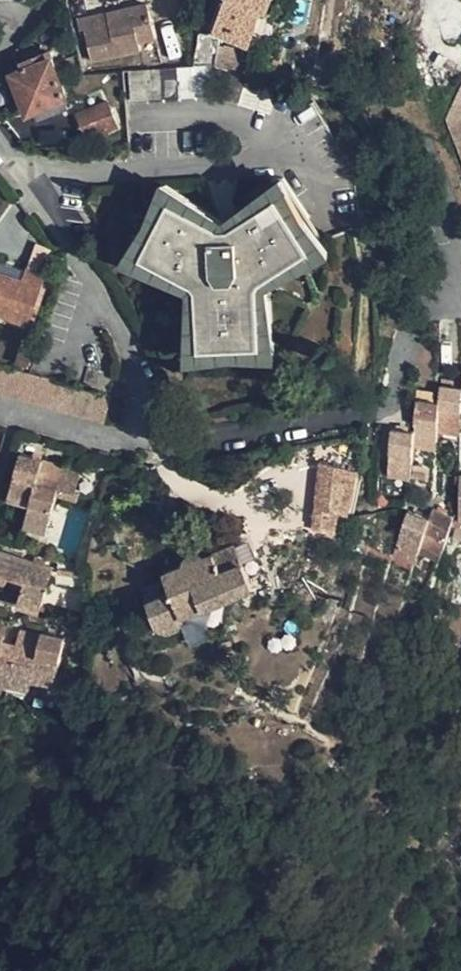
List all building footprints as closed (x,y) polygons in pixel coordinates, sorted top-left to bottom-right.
[(214,29),(250,44),(263,9),(268,11),(272,0),(225,0),(214,29)] [(147,7),(110,15),(77,23),(82,41),(86,39),(91,61),(140,50),(138,43),(154,40),(147,7)] [(189,38),(188,24),(158,23),(158,38),(189,38)] [(193,67),(209,65),(214,67),(217,38),(198,35),(193,67)] [(182,54),(181,44),(162,45),(163,56),(182,54)] [(24,59),(27,67),(52,58),(49,50),(24,59)] [(52,58),(27,67),(12,73),(28,113),(68,97),(52,58)] [(188,67),(128,71),(130,101),(209,95),(209,65),(193,67),(188,67)] [(259,79),(231,71),(223,99),(269,111),(277,84),(259,79)] [(444,120),(460,163),(460,83),(444,120)] [(116,126),(105,100),(77,111),(88,138),(116,126)] [(238,215),(172,183),(132,265),(198,296),(199,366),(291,361),(283,289),(347,255),(297,176),(238,215)] [(29,323),(45,274),(26,267),(22,280),(0,273),(0,313),(29,323)] [(439,401),(437,426),(460,428),(460,417),(460,411),(460,386),(440,384),(439,401)] [(437,426),(439,401),(434,400),(434,392),(416,391),(413,430),(391,428),(387,469),(411,471),(412,448),(413,441),(437,443),(437,433),(437,426)] [(437,426),(437,433),(460,434),(460,428),(437,426)] [(436,450),(437,443),(413,441),(412,448),(436,450)] [(31,499),(29,507),(25,521),(47,528),(56,496),(58,487),(75,492),(81,470),(20,452),(8,492),(31,499)] [(351,516),(360,472),(320,464),(306,531),(333,537),(338,514),(351,516)] [(410,478),(411,471),(387,469),(386,477),(410,478)] [(72,500),(75,492),(58,487),(56,496),(72,500)] [(6,500),(29,507),(31,499),(8,492),(6,500)] [(433,506),(429,516),(419,547),(440,554),(455,513),(433,506)] [(419,547),(429,516),(408,508),(392,555),(394,555),(414,563),(417,553),(419,547)] [(45,533),(47,528),(25,521),(24,527),(45,533)] [(181,624),(186,615),(253,588),(234,545),(204,557),(198,554),(192,554),(186,556),(182,559),(183,565),(164,573),(171,592),(147,601),(157,625),(161,629),(168,631),(176,628),(181,624)] [(419,547),(417,553),(438,560),(440,554),(419,547)] [(8,575),(24,581),(19,599),(41,607),(53,565),(0,550),(0,573),(8,575)] [(411,572),(414,563),(394,555),(391,564),(411,572)] [(8,575),(0,573),(0,582),(5,584),(8,575)] [(39,614),(41,607),(19,599),(17,607),(39,614)] [(28,688),(30,679),(32,671),(54,677),(63,638),(41,632),(39,634),(18,628),(17,643),(3,640),(3,633),(0,632),(0,682),(28,688)] [(52,684),(54,677),(32,671),(30,679),(52,684)]
